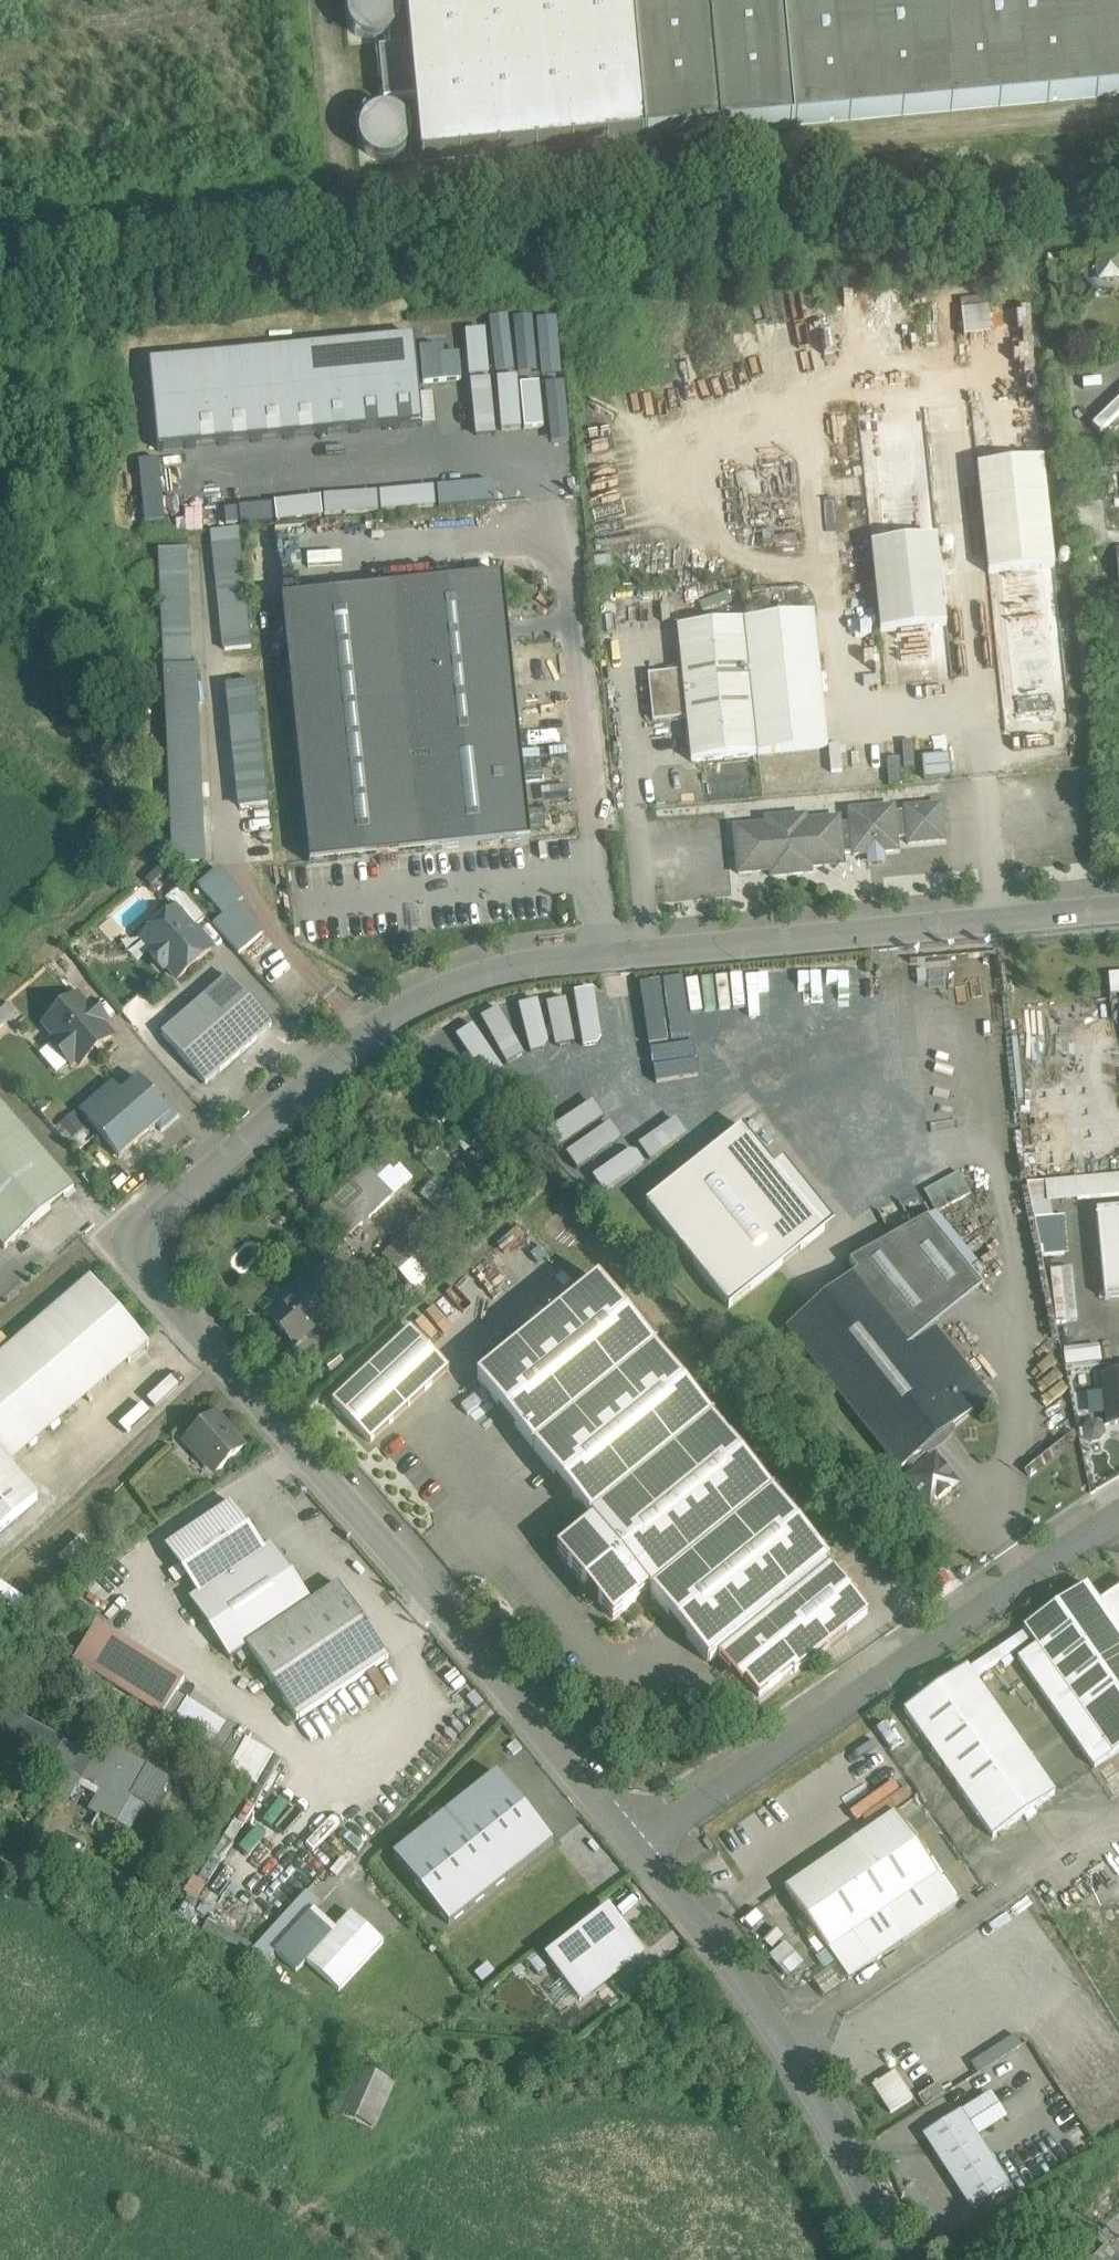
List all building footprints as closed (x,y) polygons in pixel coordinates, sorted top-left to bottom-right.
[(408,160),(1118,96),(1118,0),(394,0),(408,160)] [(1099,256),(1100,269),(1106,278),(1118,277),(1118,255),(1099,256)] [(987,298),(961,301),(962,314),(988,311),(987,298)] [(988,311),(962,314),(964,337),(990,334),(988,311)] [(533,368),(530,321),(467,324),(470,371),(533,368)] [(405,337),(146,361),(155,450),(414,426),(405,337)] [(554,342),(538,343),(539,369),(555,368),(554,342)] [(1037,396),(971,403),(1004,730),(1071,725),(1037,396)] [(924,408),(858,415),(886,685),(952,677),(924,408)] [(158,463),(138,465),(144,524),(164,522),(158,463)] [(339,509),(491,500),(490,481),(337,490),(339,509)] [(242,544),(212,547),(222,651),(252,648),(242,544)] [(188,549),(158,551),(163,663),(193,661),(188,549)] [(503,576),(283,599),(292,687),(310,864),(443,851),(443,850),(531,841),(503,576)] [(814,613),(744,621),(758,755),(828,748),(814,613)] [(744,621),(678,627),(682,671),(687,718),(692,762),(758,755),(744,621)] [(197,666),(165,668),(172,865),(204,864),(197,666)] [(682,671),(648,675),(653,721),(687,718),(682,671)] [(257,684),(226,687),(239,812),(271,808),(257,684)] [(894,808),(850,812),(851,824),(854,854),(854,856),(870,854),(871,860),(882,859),(881,853),(898,852),(896,840),(908,839),(908,845),(944,842),(941,806),(905,809),(906,812),(894,813),(894,808)] [(806,817),(766,820),(767,826),(734,829),(739,875),(771,872),(771,877),(811,874),(811,868),(843,865),(843,855),(854,854),(851,824),(840,825),(839,819),(806,822),(806,817)] [(243,897),(218,869),(196,888),(221,916),(235,903),(243,897)] [(205,919),(178,890),(165,901),(174,912),(175,911),(192,931),(205,919)] [(212,924),(240,955),(263,934),(235,903),(221,916),(212,924)] [(192,931),(175,911),(174,912),(143,940),(154,952),(150,956),(162,971),(167,967),(178,980),(210,951),(192,931)] [(228,977),(161,1035),(205,1085),(272,1027),(228,977)] [(77,999),(46,1026),(58,1040),(53,1045),(70,1065),(75,1060),(80,1065),(111,1038),(77,999)] [(138,1079),(88,1124),(119,1160),(156,1127),(161,1132),(179,1116),(164,1099),(159,1104),(138,1079)] [(0,1106),(0,1246),(5,1252),(74,1191),(0,1106)] [(727,1306),(823,1230),(742,1129),(646,1206),(727,1306)] [(366,1167),(318,1212),(344,1239),(391,1194),(366,1167)] [(933,1208),(969,1194),(961,1174),(925,1188),(933,1208)] [(1045,1182),(1050,1202),(1118,1196),(1118,1175),(1045,1182)] [(1045,1182),(1027,1183),(1034,1218),(1053,1217),(1050,1202),(1045,1182)] [(1097,1211),(1105,1300),(1118,1298),(1118,1209),(1097,1211)] [(928,1218),(850,1263),(859,1274),(860,1273),(915,1342),(933,1328),(933,1329),(984,1288),(970,1270),(928,1218)] [(440,1266),(410,1233),(384,1257),(414,1290),(440,1266)] [(310,1271),(288,1291),(294,1296),(316,1277),(310,1271)] [(915,1342),(860,1273),(859,1274),(789,1330),(901,1469),(907,1464),(915,1458),(989,1398),(933,1329),(933,1328),(915,1342)] [(294,1296),(269,1319),(270,1320),(272,1318),(294,1342),(292,1344),(293,1345),(339,1303),(316,1277),(294,1296)] [(0,1358),(0,1458),(9,1468),(149,1346),(91,1279),(0,1358)] [(598,1284),(480,1379),(595,1520),(650,1589),(748,1709),(866,1614),(598,1284)] [(331,1403),(369,1444),(449,1372),(411,1330),(331,1403)] [(1099,1346),(1064,1350),(1066,1367),(1102,1363),(1099,1346)] [(1105,1376),(1110,1424),(1118,1423),(1118,1374),(1105,1376)] [(243,1450),(214,1417),(187,1441),(197,1453),(195,1456),(203,1465),(205,1462),(216,1474),(243,1450)] [(0,1458),(0,1535),(38,1502),(9,1468),(0,1458)] [(935,1458),(923,1469),(915,1458),(907,1464),(916,1474),(909,1480),(916,1489),(916,1496),(923,1497),(930,1507),(937,1501),(938,1503),(940,1501),(943,1505),(947,1504),(951,1501),(953,1497),(950,1493),(951,1492),(950,1491),(957,1485),(951,1478),(953,1477),(943,1464),(941,1465),(935,1458)] [(232,1506),(167,1551),(198,1596),(264,1551),(232,1506)] [(650,1589),(595,1520),(557,1551),(613,1619),(650,1589)] [(272,1547),(192,1602),(231,1659),(247,1648),(312,1604),(272,1547)] [(1099,1601),(1086,1583),(1022,1627),(1033,1644),(1015,1656),(1092,1768),(1118,1750),(1118,1588),(1099,1601)] [(0,1585),(0,1617),(16,1628),(31,1606),(0,1585)] [(312,1604),(247,1648),(297,1722),(388,1659),(338,1586),(312,1604)] [(185,1680),(96,1627),(72,1666),(162,1720),(185,1680)] [(966,1667),(904,1711),(993,1839),(1023,1817),(1027,1822),(1037,1815),(1033,1810),(1055,1795),(966,1667)] [(0,1718),(0,1761),(31,1739),(10,1711),(0,1718)] [(251,1736),(227,1723),(211,1752),(235,1765),(251,1736)] [(64,1745),(38,1730),(36,1751),(55,1761),(64,1745)] [(80,1753),(64,1744),(55,1761),(52,1766),(80,1781),(92,1760),(92,1759),(91,1759),(80,1753)] [(169,1779),(113,1749),(103,1766),(92,1787),(99,1791),(89,1810),(90,1810),(89,1812),(98,1818),(100,1815),(117,1825),(131,1799),(152,1810),(169,1779)] [(103,1766),(92,1760),(80,1781),(92,1787),(103,1766)] [(550,1843),(496,1775),(391,1858),(446,1926),(550,1843)] [(894,1816),(785,1890),(846,1980),(956,1906),(894,1816)] [(307,1894),(253,1953),(266,1965),(275,1955),(311,1915),(320,1906),(307,1894)] [(609,1912),(547,1962),(580,2003),(585,1999),(642,1953),(609,1912)] [(311,1915),(275,1955),(297,1975),(306,1965),(333,1935),(311,1915)] [(333,1935),(306,1965),(339,1994),(383,1945),(351,1916),(333,1935)] [(395,2086),(357,2068),(335,2117),(373,2134),(395,2086)] [(913,2101),(895,2074),(872,2089),(890,2116),(892,2114),(892,2115),(913,2101)] [(1008,2187),(960,2113),(923,2137),(971,2211),(1008,2187)] [(1107,2246),(1093,2259),(1118,2259),(1107,2246)]
